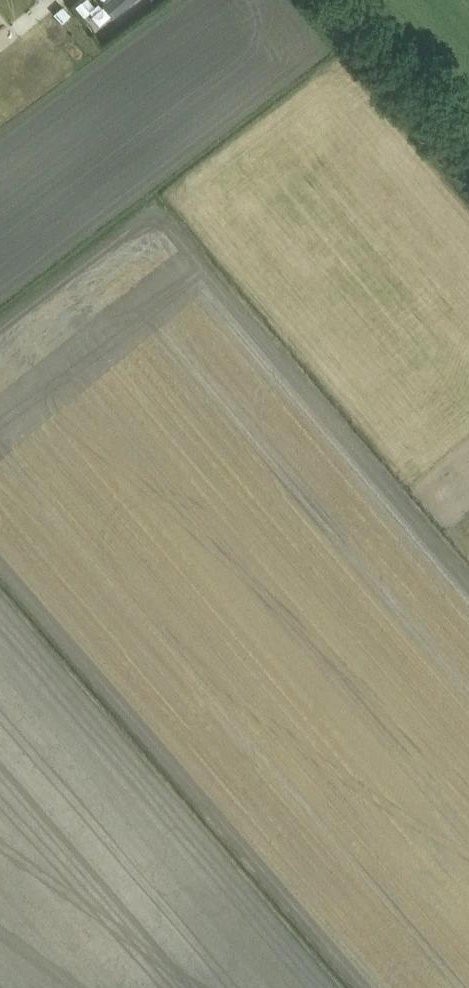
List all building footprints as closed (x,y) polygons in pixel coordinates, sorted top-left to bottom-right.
[(136,0),(106,0),(115,13),(136,0)]
